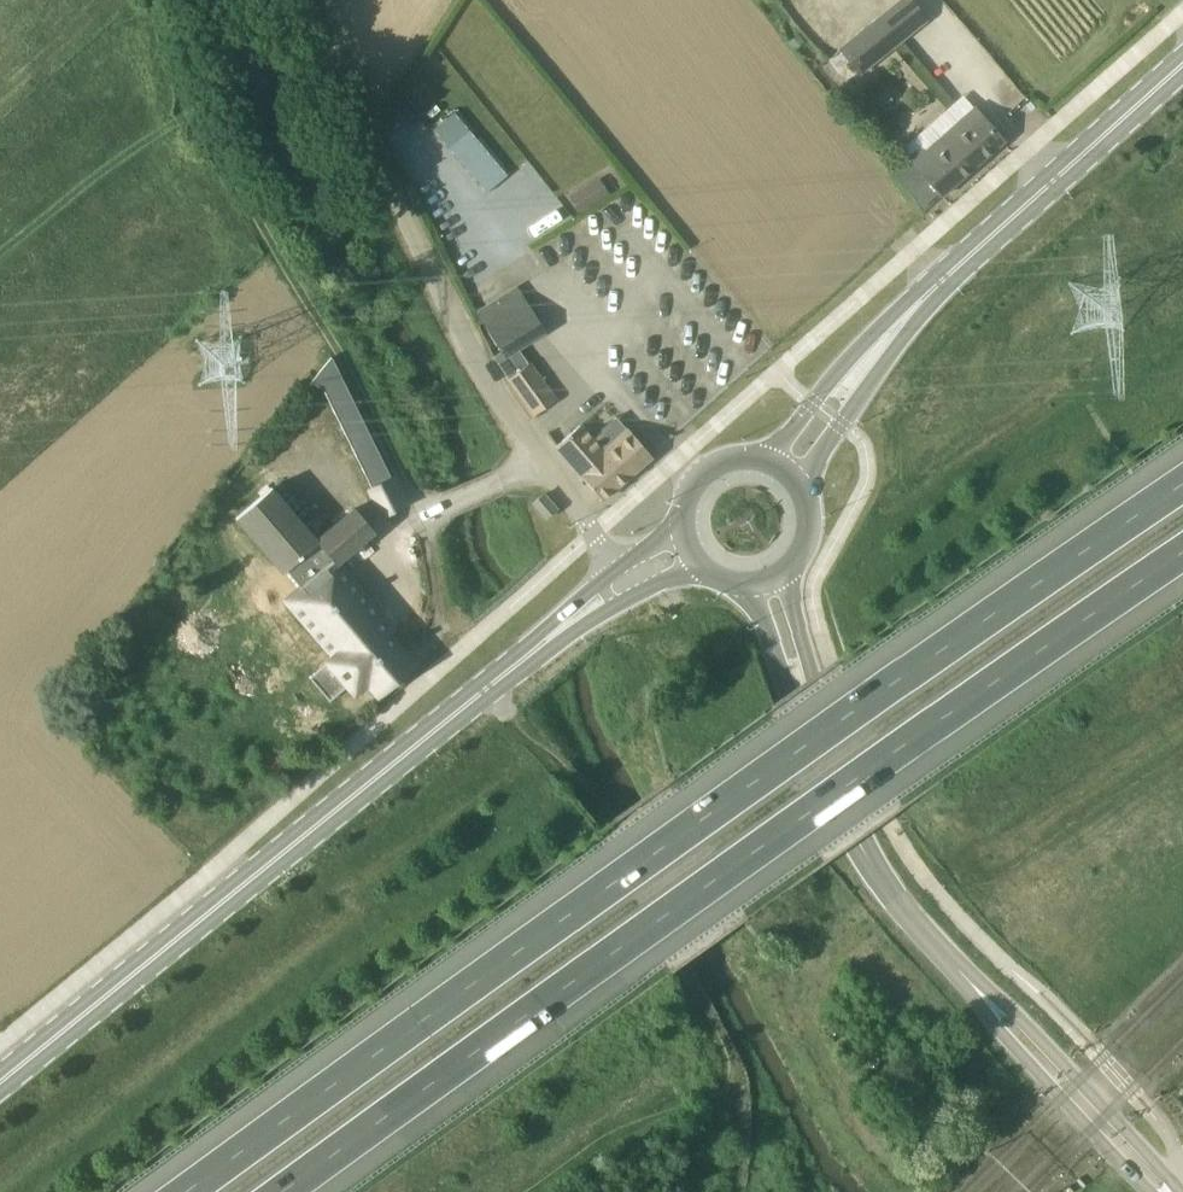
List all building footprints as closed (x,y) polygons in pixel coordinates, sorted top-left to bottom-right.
[(837,48),(857,75),(926,21),(910,0),(899,0),(837,48)] [(794,50),(804,41),(797,34),(787,42),(794,50)] [(1003,142),(987,124),(972,106),(923,149),(919,146),(907,156),(942,196),(1003,142)] [(600,178),(581,190),(591,206),(610,194),(600,178)] [(460,279),(485,267),(459,213),(434,225),(460,279)] [(505,359),(519,350),(546,333),(516,286),(474,311),(501,352),(505,359)] [(534,416),(554,402),(557,400),(520,351),(498,365),(534,416)] [(311,381),(324,392),(343,382),(331,358),(330,357),(326,362),(321,368),(311,381)] [(353,402),(343,382),(324,392),(334,412),(353,402)] [(344,431),(363,421),(353,402),(334,412),(344,431)] [(372,440),(363,421),(344,431),(353,450),(372,440)] [(651,457),(627,428),(604,448),(582,424),(556,447),(582,477),(581,477),(602,500),(651,457)] [(353,450),(363,470),(382,460),(372,440),(353,450)] [(363,470),(373,490),(393,480),(390,475),(382,460),(363,470)] [(405,506),(393,480),(373,490),(369,492),(383,517),(405,506)] [(352,506),(315,537),(273,487),(235,520),(281,573),(285,569),(300,586),(283,600),(332,658),(309,678),(329,701),(348,685),(354,693),(367,682),(378,695),(413,666),(386,634),(392,629),(337,564),(374,531),(352,506)] [(546,519),(556,511),(543,495),(533,503),(546,519)]
